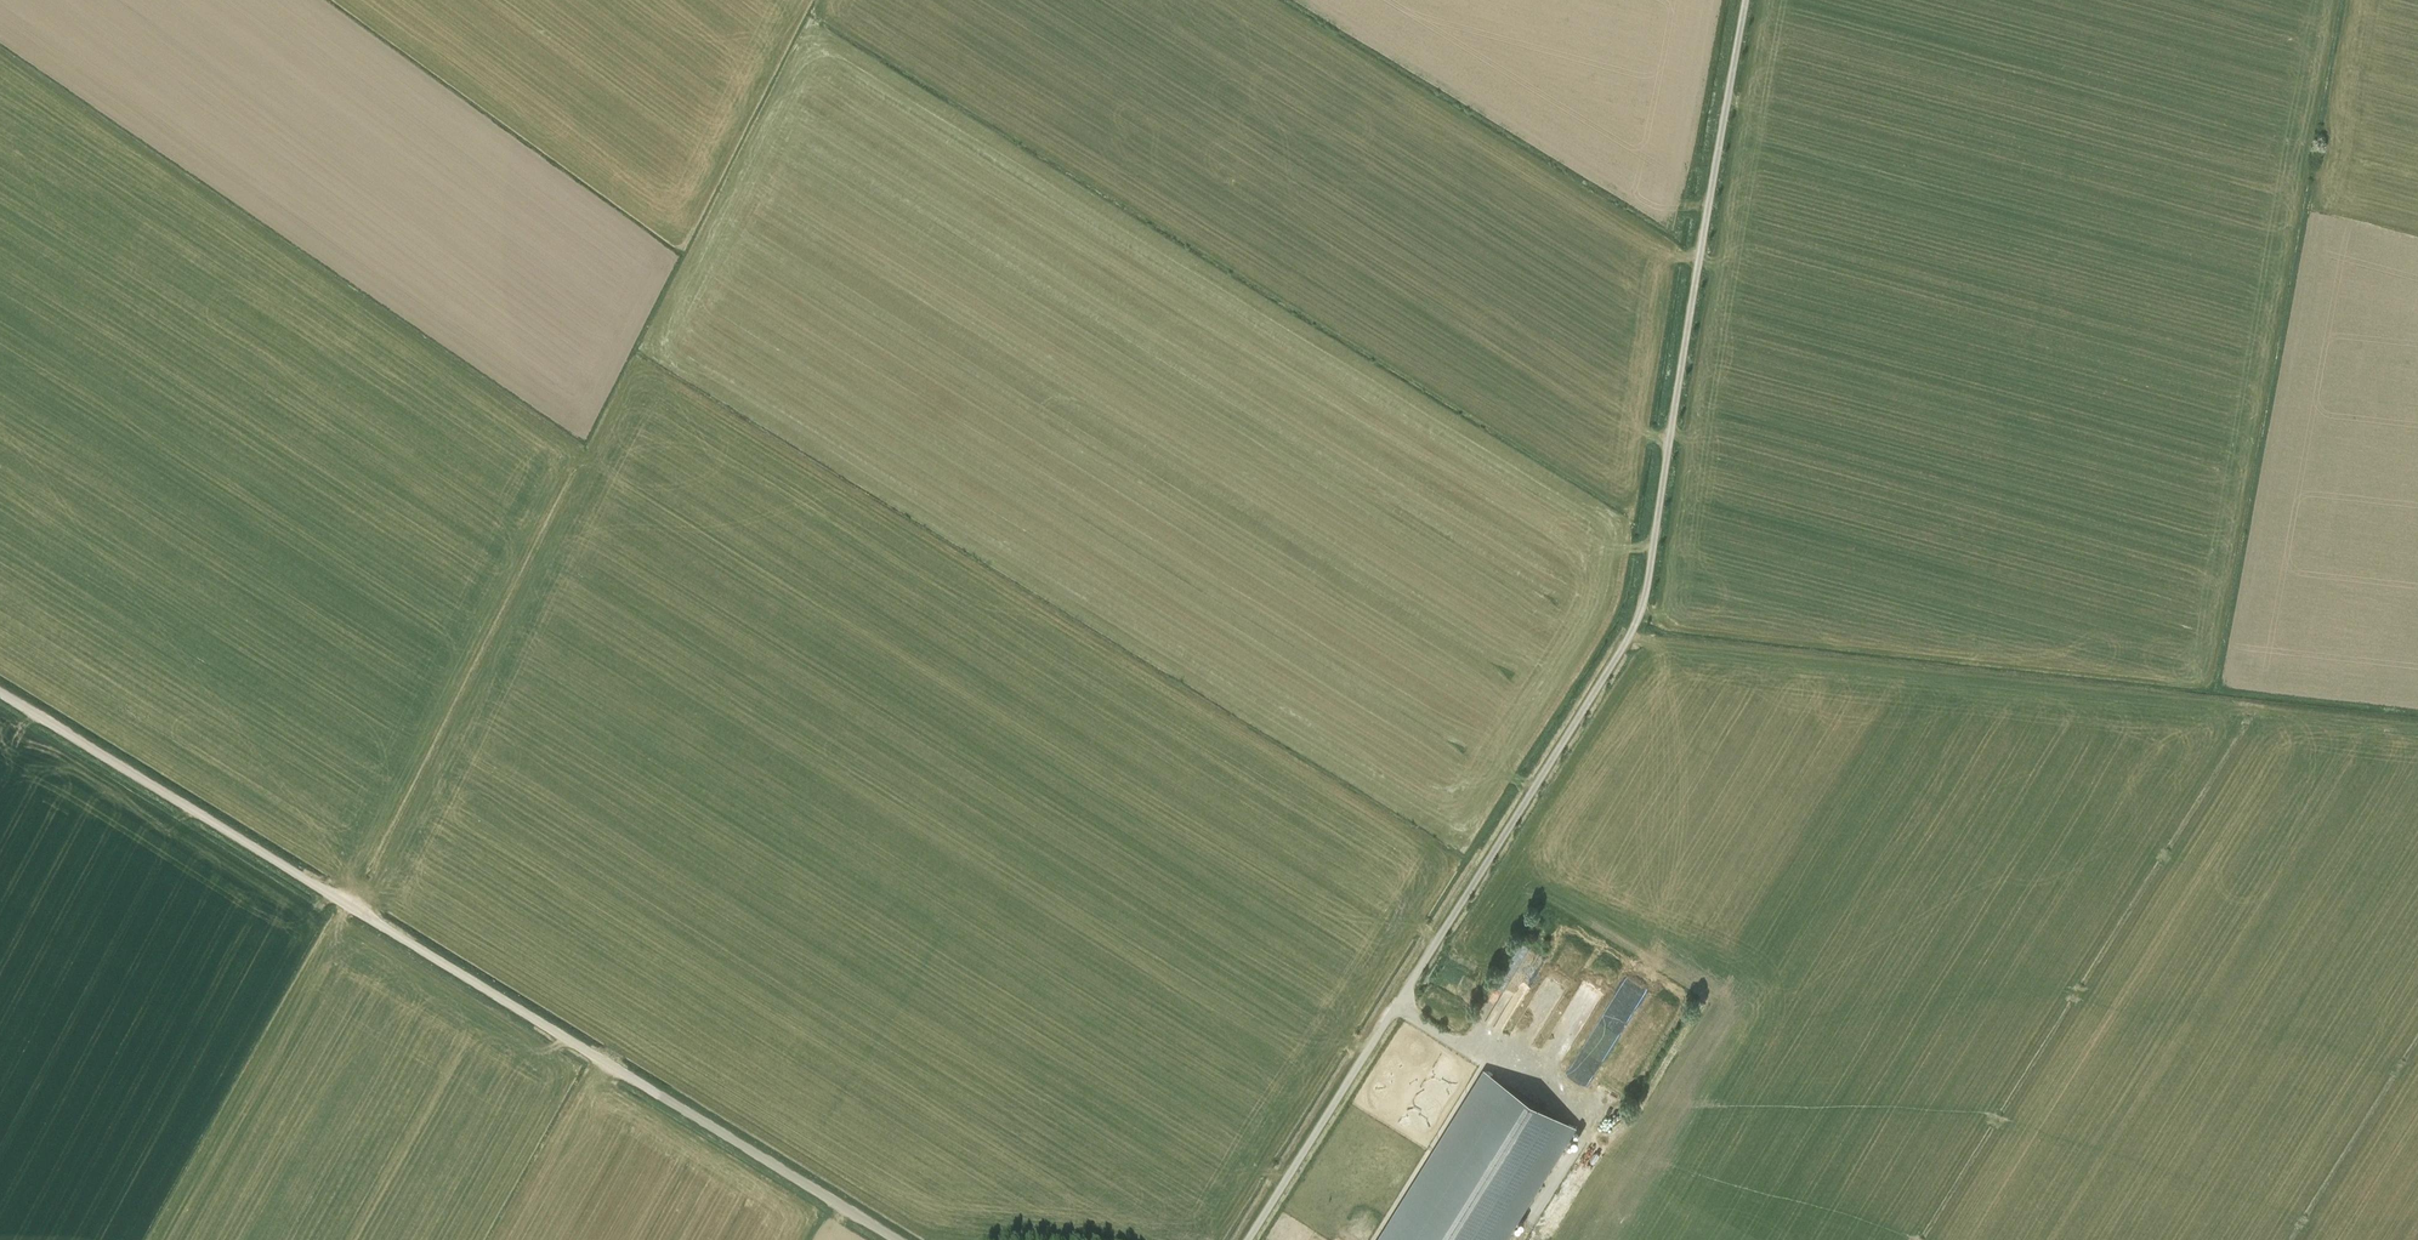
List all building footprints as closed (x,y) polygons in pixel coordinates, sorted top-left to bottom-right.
[(1574,1126),(1486,1071),(1381,1239),(1502,1239),(1574,1126)]
